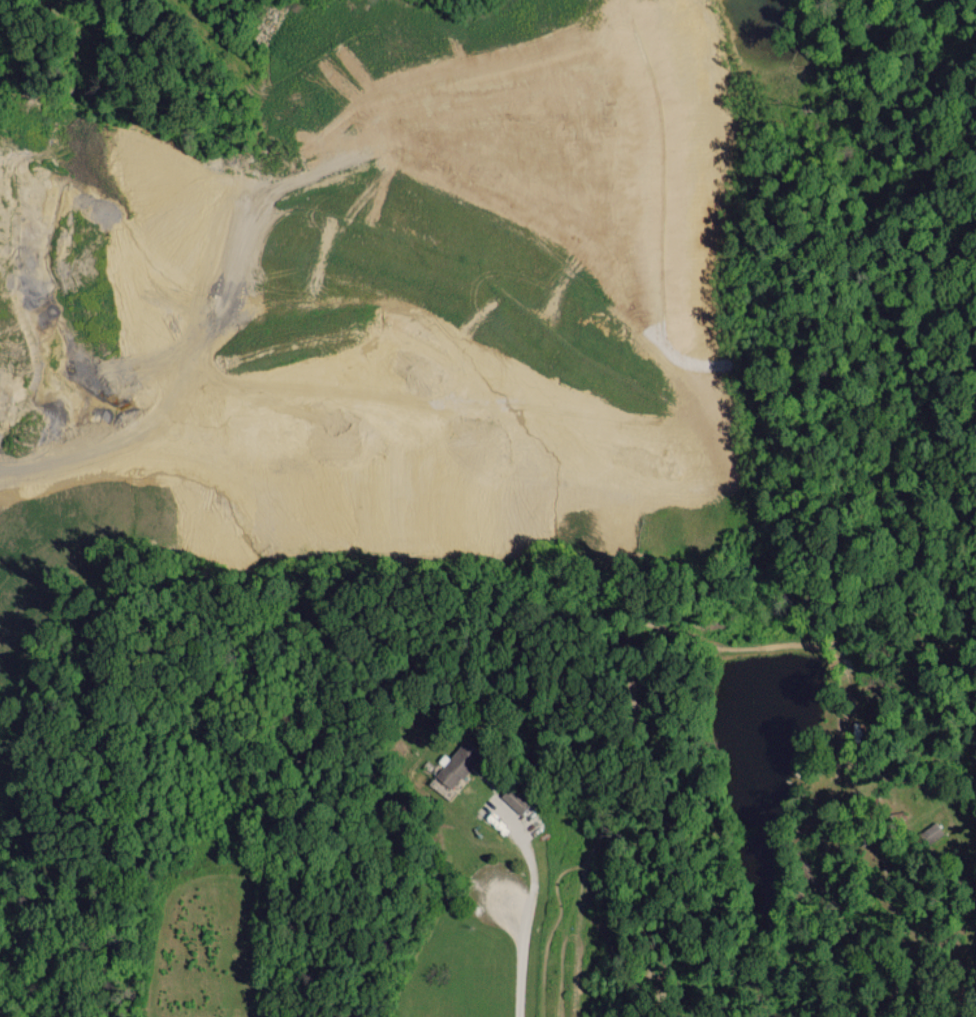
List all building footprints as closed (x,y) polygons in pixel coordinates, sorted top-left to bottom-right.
[(479,756),(462,742),(434,775),(451,789),(479,756)] [(499,797),(520,814),(529,803),(509,785),(499,797)] [(918,833),(926,844),(943,833),(935,822),(918,833)]
